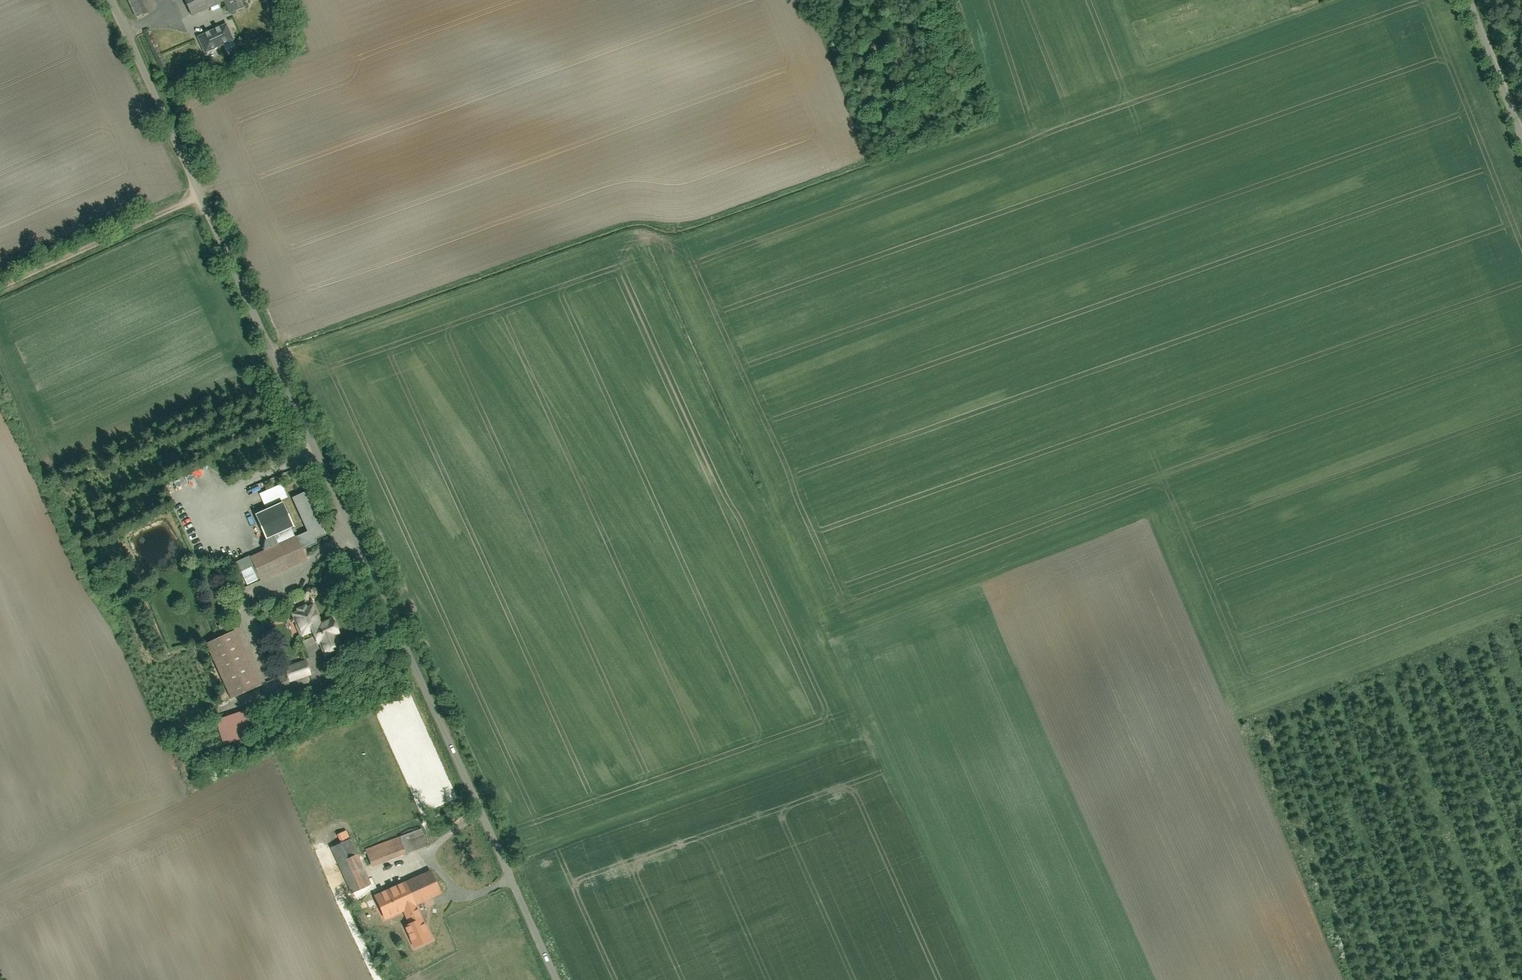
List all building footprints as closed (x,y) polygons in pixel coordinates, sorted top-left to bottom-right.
[(136,19),(149,13),(143,0),(127,0),(136,19)] [(192,16),(224,1),(230,14),(246,7),(243,0),(185,0),(192,16)] [(234,40),(225,23),(197,36),(205,54),(234,40)] [(308,529),(297,534),(305,549),(329,538),(309,490),(293,495),(308,529)] [(294,521),(282,499),(257,511),(267,533),(294,521)] [(297,534),(237,557),(251,583),(309,558),(305,549),(297,534)] [(313,598),(292,607),(316,663),(341,653),(334,636),(342,632),(334,614),(322,619),(313,598)] [(237,628),(209,639),(232,696),(261,683),(237,628)] [(281,666),(287,682),(309,674),(303,658),(281,666)] [(249,707),(213,719),(222,744),(238,739),(238,736),(256,730),(249,707)] [(363,849),(370,867),(428,844),(421,826),(363,849)] [(351,892),(372,883),(346,832),(337,836),(340,842),(329,847),(351,892)] [(417,904),(441,892),(430,868),(370,896),(382,920),(395,914),(417,904)] [(411,947),(432,937),(417,904),(395,914),(411,947)]
